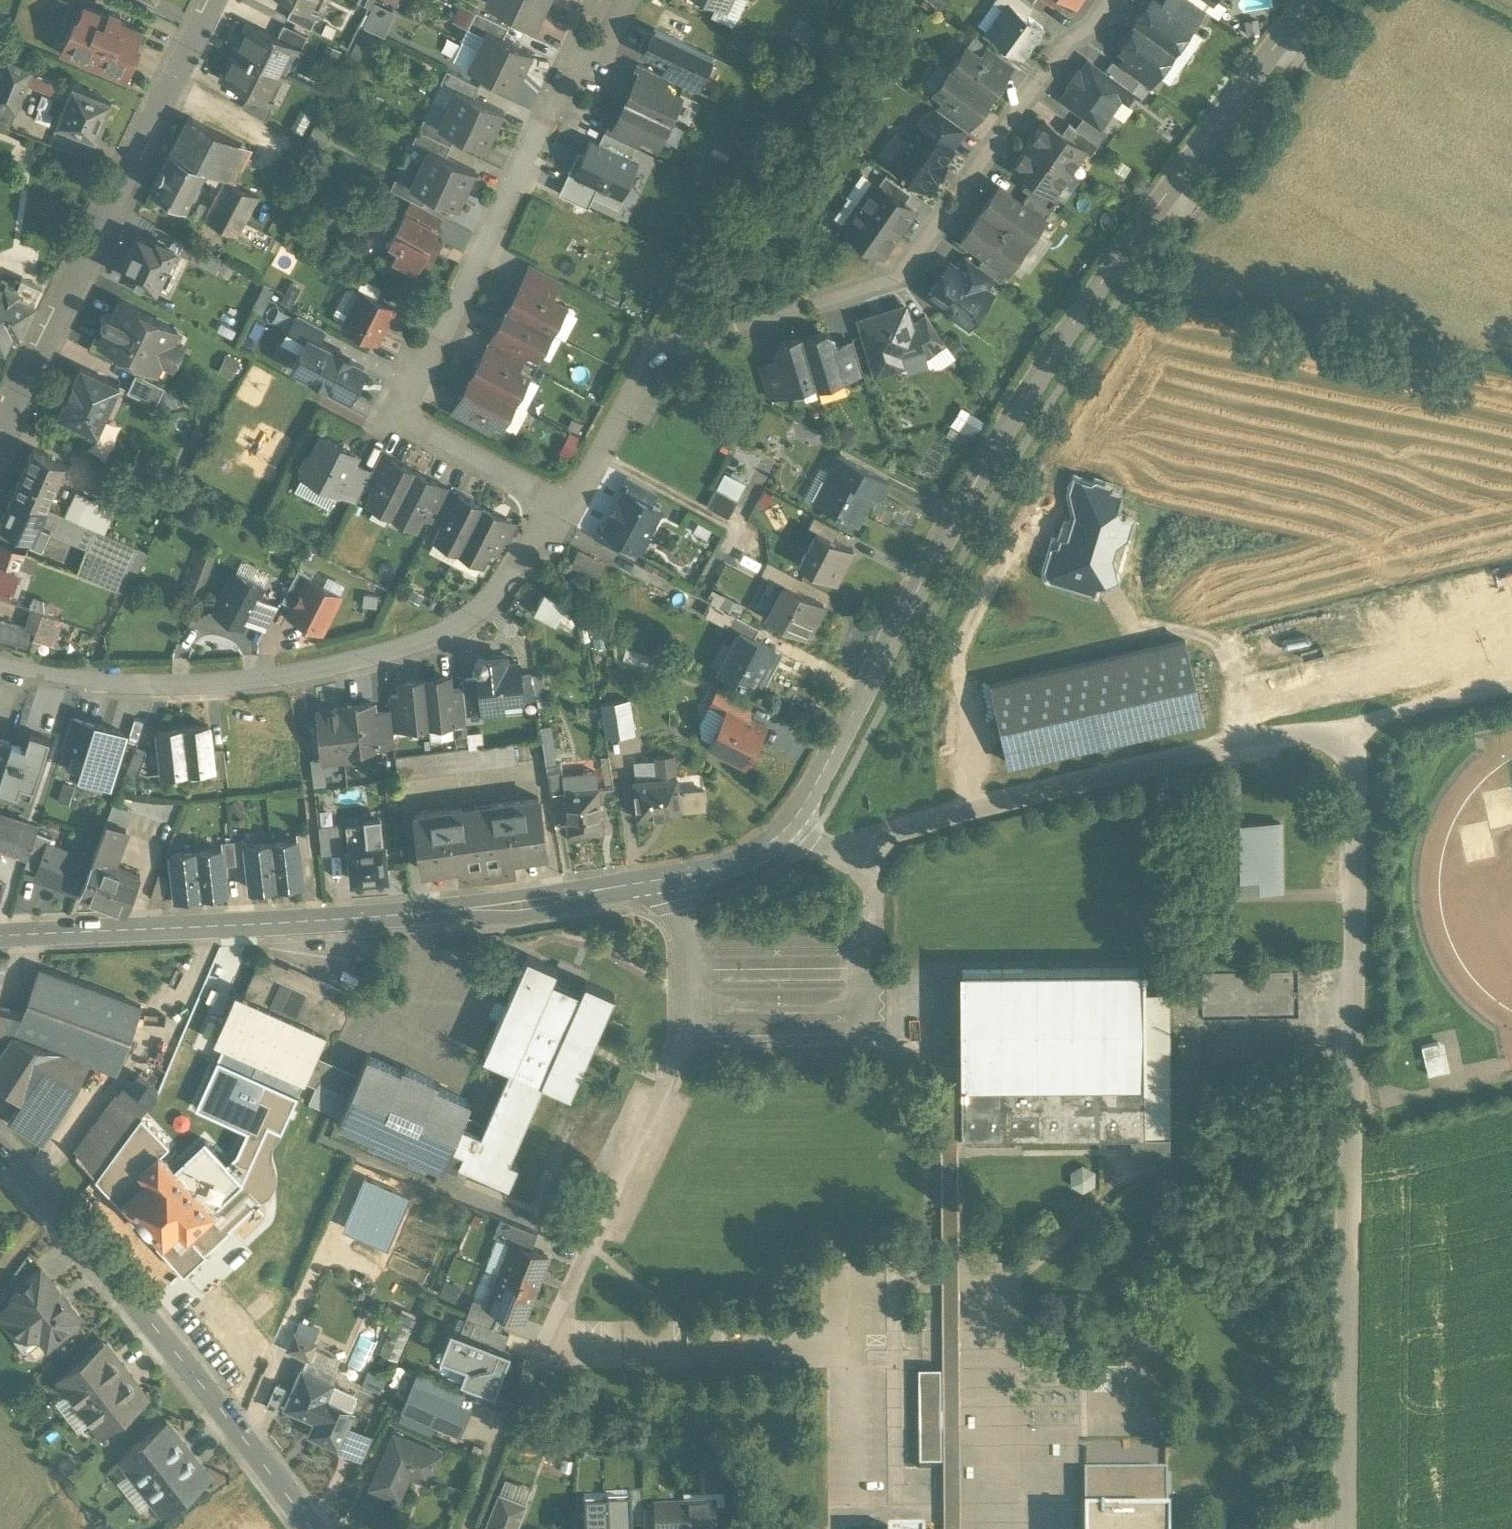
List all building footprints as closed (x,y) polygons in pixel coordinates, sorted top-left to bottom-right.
[(294,3),(309,10),(310,9),(314,0),(289,0),(294,3)] [(396,11),(374,1),(375,0),(359,0),(358,1),(370,6),(361,26),(385,36),(396,11)] [(531,0),(485,0),(485,1),(535,25),(544,6),(531,0)] [(1003,6),(1007,1),(1025,14),(1032,4),(1026,0),(994,0),(1003,6)] [(1161,5),(1155,0),(1151,0),(1134,23),(1137,26),(1138,25),(1173,50),(1190,26),(1161,5)] [(1161,5),(1190,26),(1203,8),(1192,0),(1165,0),(1161,5)] [(1203,8),(1205,9),(1212,0),(1192,0),(1203,8)] [(1025,14),(1007,1),(1003,6),(986,30),(1022,56),(1043,27),(1025,14)] [(309,10),(294,3),(287,16),(309,28),(317,12),(310,9),(309,10)] [(107,15),(84,5),(78,19),(74,17),(64,42),(78,48),(75,54),(113,70),(115,64),(130,70),(140,46),(136,44),(142,30),(119,20),(121,15),(109,10),(107,15)] [(692,21),(664,8),(654,28),(683,41),(692,21)] [(508,26),(475,10),(467,27),(482,34),(485,28),(503,36),(508,26)] [(1248,35),(1260,33),(1257,20),(1245,22),(1248,35)] [(276,38),(247,23),(234,50),(278,73),(291,48),(292,46),(276,38)] [(307,35),(283,23),(276,38),(292,46),(291,48),(298,52),(307,35)] [(1173,50),(1138,25),(1137,26),(1120,50),(1126,54),(1127,54),(1156,74),(1173,50)] [(654,28),(654,27),(643,51),(668,63),(696,76),(694,80),(698,83),(698,82),(711,55),(654,28)] [(503,36),(485,28),(482,34),(476,47),(523,69),(532,50),(503,36)] [(1011,62),(986,45),(978,56),(1003,73),(1011,62)] [(523,69),(476,47),(467,65),(514,88),(523,69)] [(978,56),(965,47),(950,68),(989,96),(1005,75),(1003,73),(978,56)] [(278,73),(234,50),(220,77),(250,92),(265,99),(266,97),(278,73)] [(1156,74),(1127,54),(1126,54),(1118,65),(1138,79),(1147,86),(1156,74)] [(6,59),(0,75),(0,104),(14,111),(26,84),(32,69),(6,59)] [(1104,72),(1087,61),(1061,98),(1084,114),(1100,126),(1101,125),(1121,97),(1127,101),(1133,93),(1129,91),(1104,72)] [(1118,65),(1112,61),(1104,72),(1129,91),(1138,79),(1118,65)] [(662,74),(637,62),(632,74),(636,76),(637,75),(663,87),(668,76),(662,74)] [(696,76),(668,63),(662,74),(668,76),(695,89),(698,83),(694,80),(696,76)] [(989,96),(950,68),(934,89),(943,96),(972,117),(974,118),(989,96)] [(72,86),(32,69),(26,84),(67,100),(72,86)] [(478,85),(446,69),(441,80),(455,87),(473,95),(478,85)] [(663,87),(637,75),(636,76),(626,98),(668,118),(669,118),(680,95),(663,87)] [(145,85),(133,81),(131,86),(143,90),(145,85)] [(109,101),(72,86),(67,100),(57,124),(94,139),(95,136),(99,138),(106,122),(101,120),(109,101)] [(473,95),(455,87),(446,106),(495,129),(504,110),(473,95)] [(265,99),(250,92),(243,107),(265,119),(275,101),(266,97),(265,99)] [(972,117),(943,96),(936,107),(964,128),(972,117)] [(668,118),(626,98),(615,121),(615,122),(641,134),(657,142),(668,118)] [(0,104),(0,124),(8,127),(14,111),(0,104)] [(495,129),(446,106),(437,124),(437,125),(455,133),(486,148),(495,129)] [(964,128),(936,107),(929,117),(925,114),(917,126),(949,149),(964,128)] [(1100,126),(1084,114),(1075,127),(1097,143),(1107,130),(1101,125),(1100,126)] [(253,150),(188,117),(172,150),(205,167),(226,178),(236,183),(253,150)] [(455,133),(437,125),(437,124),(423,117),(418,129),(450,144),(455,133)] [(641,134),(615,122),(615,121),(611,118),(605,131),(636,145),(641,134)] [(1061,132),(1045,120),(1029,143),(1068,171),(1083,150),(1084,148),(1061,132)] [(1075,127),(1068,122),(1061,132),(1084,148),(1083,150),(1089,154),(1097,143),(1075,127)] [(917,126),(916,125),(889,162),(925,187),(934,174),(936,176),(944,164),(942,162),(951,150),(949,149),(917,126)] [(450,144),(418,129),(412,140),(427,147),(427,146),(445,155),(450,144)] [(636,145),(605,131),(599,142),(630,157),(636,145)] [(591,138),(574,173),(573,174),(598,186),(595,191),(618,202),(637,161),(630,157),(599,142),(591,138)] [(1068,171),(1029,143),(1013,165),(1029,177),(1052,193),(1053,192),(1068,171)] [(445,155),(427,146),(427,147),(418,165),(467,188),(476,169),(445,155)] [(205,167),(172,150),(151,189),(185,207),(193,192),(195,193),(196,191),(200,183),(198,182),(201,176),(205,167)] [(467,188),(418,165),(409,184),(427,193),(458,207),(467,188)] [(226,178),(205,167),(201,176),(222,187),(226,178)] [(573,174),(574,173),(569,171),(559,193),(588,207),(595,191),(598,186),(573,174)] [(910,192),(885,174),(878,184),(903,202),(910,192)] [(427,193),(409,184),(395,177),(390,187),(411,198),(422,204),(427,193)] [(1052,193),(1029,177),(1022,187),(1028,192),(1051,208),(1059,197),(1053,192),(1052,193)] [(211,208),(206,218),(237,234),(245,220),(258,195),(236,183),(226,178),(222,187),(215,201),(211,208)] [(878,184),(875,182),(859,204),(896,231),(913,209),(903,202),(878,184)] [(1022,202),(998,185),(980,211),(1025,244),(1044,218),(1022,202)] [(193,192),(185,207),(193,211),(198,201),(211,208),(215,201),(196,191),(195,193),(193,192)] [(1051,208),(1028,192),(1022,202),(1044,218),(1051,208)] [(422,204),(411,198),(404,210),(436,228),(442,215),(422,204)] [(211,208),(198,201),(193,211),(206,218),(211,208)] [(896,231),(859,204),(843,226),(856,235),(878,251),(881,253),(896,231)] [(436,228),(404,211),(388,239),(399,245),(392,257),(415,270),(419,263),(427,267),(435,251),(428,247),(438,229),(436,228)] [(1025,244),(980,211),(961,237),(984,254),(1007,270),(1025,244)] [(274,236),(245,220),(237,234),(267,250),(274,236)] [(161,228),(156,240),(175,249),(175,250),(179,252),(185,240),(161,228)] [(878,251),(856,235),(848,246),(870,261),(878,251)] [(154,245),(138,237),(121,274),(157,290),(175,250),(175,249),(156,240),(154,245)] [(223,261),(185,240),(179,252),(217,272),(223,261)] [(1007,270),(984,254),(977,264),(994,275),(1000,280),(1007,270)] [(977,264),(965,255),(956,267),(985,287),(994,275),(977,264)] [(956,267),(950,263),(949,264),(951,266),(942,279),(939,276),(926,294),(968,324),(991,292),(985,287),(956,267)] [(560,280),(533,265),(522,286),(549,300),(560,280)] [(3,345),(6,340),(15,344),(41,288),(21,278),(19,282),(15,280),(13,285),(1,279),(0,282),(0,344),(3,345)] [(522,286),(520,285),(507,308),(550,331),(563,308),(549,300),(522,286)] [(393,306),(362,290),(344,324),(375,340),(393,306)] [(119,301),(112,316),(107,313),(103,315),(100,321),(102,325),(106,327),(99,341),(115,350),(156,370),(161,360),(172,365),(182,345),(171,340),(176,330),(119,301)] [(903,305),(858,319),(873,368),(879,371),(899,365),(901,360),(900,354),(924,346),(920,328),(914,330),(911,323),(907,310),(903,305)] [(550,331),(507,308),(495,332),(496,333),(497,332),(527,348),(527,349),(538,354),(550,331)] [(326,328),(298,313),(288,330),(306,340),(308,336),(318,342),(326,328)] [(946,343),(925,314),(911,323),(914,330),(920,328),(924,346),(927,356),(946,343)] [(527,348),(497,332),(496,333),(491,343),(521,359),(527,348)] [(831,336),(824,333),(803,339),(803,340),(815,380),(814,380),(816,384),(842,376),(843,376),(834,346),(831,336)] [(966,347),(957,335),(946,343),(955,356),(966,347)] [(318,342),(308,336),(306,340),(293,364),(312,374),(313,378),(321,383),(325,381),(349,394),(364,366),(318,342)] [(802,336),(779,343),(776,349),(779,359),(789,388),(790,388),(814,380),(815,380),(803,340),(803,339),(802,336)] [(99,341),(94,339),(89,349),(110,360),(115,350),(99,341)] [(852,341),(834,346),(843,376),(842,376),(843,378),(862,372),(852,341)] [(521,359),(491,343),(485,354),(516,370),(521,359)] [(485,354),(484,353),(471,376),(514,399),(526,375),(516,370),(485,354)] [(779,359),(761,365),(771,396),(790,390),(790,388),(789,388),(779,359)] [(117,385),(82,368),(80,367),(80,369),(74,382),(73,382),(73,384),(66,399),(65,400),(65,401),(59,414),(58,415),(59,416),(60,416),(95,432),(95,433),(97,433),(97,432),(103,418),(104,418),(104,417),(111,402),(112,401),(112,400),(118,387),(119,386),(118,385),(117,385)] [(164,387),(136,373),(127,392),(156,406),(164,387)] [(514,399),(471,376),(459,400),(460,401),(494,419),(501,422),(514,399)] [(526,405),(514,399),(501,422),(510,427),(514,426),(515,426),(526,405)] [(494,419),(460,401),(455,411),(489,429),(494,419)] [(983,419),(969,411),(959,428),(974,436),(983,419)] [(851,445),(859,432),(844,423),(836,437),(851,445)] [(321,434),(312,453),(306,454),(302,463),(304,469),(302,471),(336,488),(351,460),(355,451),(321,434)] [(33,449),(13,492),(46,507),(52,493),(65,463),(33,449)] [(888,479),(837,453),(828,471),(835,475),(820,504),(856,523),(872,494),(879,497),(888,479)] [(379,454),(370,470),(364,482),(375,487),(389,460),(379,454)] [(375,487),(368,501),(391,513),(414,470),(390,458),(389,460),(375,487)] [(370,470),(351,460),(336,488),(356,499),(364,482),(370,470)] [(437,482),(414,470),(391,513),(414,525),(421,511),(436,484),(437,482)] [(714,487),(737,499),(746,482),(723,471),(714,487)] [(657,491),(627,475),(620,488),(624,489),(624,488),(651,502),(657,491)] [(1052,547),(1046,568),(1052,578),(1091,591),(1094,582),(1114,577),(1109,553),(1113,540),(1124,534),(1127,519),(1109,513),(1116,493),(1105,490),(1107,486),(1095,482),(1091,485),(1075,481),(1073,490),(1077,513),(1073,514),(1069,530),(1064,530),(1065,538),(1062,539),(1059,546),(1052,547)] [(436,484),(421,511),(432,517),(446,489),(436,484)] [(706,504),(729,516),(737,499),(714,487),(706,504)] [(651,502),(624,488),(624,489),(620,488),(600,524),(603,526),(603,527),(622,538),(633,544),(640,530),(645,533),(659,507),(651,502)] [(446,489),(432,517),(443,522),(457,495),(446,489)] [(13,492),(0,521),(0,523),(14,530),(12,534),(30,542),(30,540),(42,545),(49,530),(50,527),(39,522),(46,507),(13,492)] [(99,504),(75,493),(72,502),(66,515),(90,526),(99,504)] [(443,522),(436,536),(459,548),(481,505),(458,493),(457,495),(443,522)] [(504,517),(481,505),(459,548),(482,560),(503,519),(504,517)] [(86,547),(86,549),(77,573),(102,583),(128,593),(148,552),(90,526),(66,515),(46,507),(39,522),(50,527),(49,530),(86,547)] [(839,527),(815,514),(808,526),(816,530),(817,529),(833,538),(839,527)] [(503,519),(489,546),(500,552),(514,525),(503,519)] [(622,538),(603,527),(603,526),(600,524),(593,536),(616,548),(622,538)] [(833,538),(817,529),(816,530),(799,562),(835,582),(853,549),(833,538)] [(2,542),(0,546),(0,557),(18,564),(23,551),(2,542)] [(214,556),(199,550),(189,574),(182,591),(198,597),(214,556)] [(607,563),(581,550),(574,563),(600,576),(607,563)] [(10,594),(19,572),(16,570),(18,564),(0,557),(0,590),(10,594)] [(801,577),(768,560),(762,573),(784,585),(785,584),(795,589),(801,577)] [(298,567),(281,599),(294,606),(308,578),(309,578),(311,574),(298,567)] [(236,570),(231,581),(226,582),(223,588),(224,593),(215,610),(242,624),(256,595),(262,584),(236,570)] [(309,578),(308,578),(294,606),(290,613),(305,621),(303,625),(318,632),(336,597),(327,592),(324,586),(309,578)] [(795,589),(785,584),(784,585),(767,617),(806,637),(824,604),(795,589)] [(719,587),(713,599),(739,611),(745,600),(719,587)] [(565,600),(543,589),(532,611),(553,623),(565,600)] [(278,606),(256,595),(245,617),(266,628),(278,606)] [(737,613),(712,600),(704,614),(729,627),(731,625),(737,613)] [(64,620),(30,608),(23,628),(20,627),(19,630),(34,635),(33,638),(55,645),(64,620)] [(760,626),(737,613),(731,625),(738,629),(739,628),(754,636),(760,626)] [(0,620),(0,641),(29,650),(33,638),(34,635),(19,630),(20,627),(0,620)] [(754,636),(739,628),(738,629),(731,643),(736,646),(723,671),(742,681),(743,679),(759,688),(772,662),(768,660),(775,647),(754,636)] [(990,682),(1009,765),(1204,719),(1185,638),(990,682)] [(623,656),(646,665),(650,654),(627,646),(623,656)] [(505,654),(485,656),(482,654),(477,655),(474,659),(474,664),(477,666),(478,675),(482,710),(482,712),(503,710),(501,699),(503,699),(508,694),(520,692),(522,692),(520,674),(518,660),(505,661),(505,654)] [(533,673),(520,674),(522,692),(520,692),(520,697),(536,695),(533,673)] [(478,675),(461,677),(462,686),(465,712),(482,710),(478,675)] [(449,677),(424,679),(429,723),(451,721),(453,720),(450,687),(449,677)] [(424,679),(399,682),(401,693),(404,725),(406,725),(429,723),(424,679)] [(749,698),(719,682),(709,702),(725,711),(728,705),(742,712),(749,698)] [(450,687),(453,720),(451,721),(452,722),(466,720),(465,712),(462,686),(450,687)] [(401,693),(389,694),(390,709),(392,727),(406,726),(406,725),(404,725),(401,693)] [(633,730),(629,698),(600,702),(605,734),(633,730)] [(339,707),(317,710),(322,758),(345,755),(344,747),(377,744),(373,711),(374,711),(373,701),(338,705),(339,707)] [(742,712),(728,705),(725,711),(708,744),(744,763),(764,724),(742,712)] [(374,711),(373,711),(377,744),(394,742),(392,727),(390,709),(374,711)] [(61,748),(73,752),(86,756),(96,724),(71,717),(61,748)] [(96,724),(86,756),(73,752),(68,769),(81,773),(110,781),(125,731),(96,722),(96,724)] [(208,724),(183,727),(187,769),(213,766),(211,750),(208,724)] [(183,727),(157,730),(163,772),(187,769),(183,727)] [(11,742),(0,780),(0,788),(17,793),(20,784),(34,788),(49,738),(28,732),(24,746),(11,742)] [(11,742),(0,738),(0,777),(11,742)] [(514,741),(502,742),(505,765),(517,763),(514,741)] [(502,742),(490,744),(493,766),(505,765),(502,742)] [(490,744),(478,745),(481,768),(493,766),(490,744)] [(478,745),(466,747),(469,769),(481,768),(478,745)] [(135,747),(125,773),(136,777),(146,751),(135,747)] [(466,747),(454,749),(457,771),(469,769),(466,747)] [(223,749),(211,750),(213,766),(214,778),(226,777),(223,749)] [(454,749),(443,750),(445,772),(457,771),(454,749)] [(443,750),(430,752),(433,774),(445,772),(443,750)] [(430,752),(419,753),(421,775),(433,774),(430,752)] [(419,753),(407,755),(409,777),(421,775),(419,753)] [(668,753),(657,755),(659,777),(675,775),(673,753),(668,753)] [(407,755),(395,756),(397,779),(409,777),(407,755)] [(322,758),(311,759),(313,783),(325,782),(322,758)] [(562,763),(546,765),(550,793),(565,791),(565,790),(566,789),(562,763)] [(659,777),(636,779),(639,815),(680,811),(680,808),(678,789),(677,775),(675,775),(659,777)] [(566,789),(565,790),(565,791),(569,831),(601,828),(598,787),(566,789)] [(705,787),(678,789),(680,808),(707,806),(705,787)] [(537,796),(476,805),(484,865),(505,862),(504,858),(545,853),(537,796)] [(476,805),(415,813),(423,870),(464,864),(464,868),(484,865),(476,805)] [(29,854),(36,831),(37,826),(17,819),(0,813),(0,844),(29,854)] [(380,815),(363,817),(364,822),(366,843),(383,842),(380,815)] [(126,825),(107,818),(101,834),(120,841),(126,825)] [(1279,843),(1279,821),(1241,821),(1241,877),(1276,877),(1275,843),(1279,843)] [(364,822),(345,824),(347,846),(348,845),(366,843),(364,822)] [(341,824),(318,826),(321,854),(343,852),(341,824)] [(29,854),(25,866),(38,870),(48,844),(50,844),(52,838),(36,831),(29,854)] [(308,831),(296,833),(297,840),(299,857),(311,855),(308,831)] [(296,833),(271,836),(271,842),(297,840),(296,833)] [(91,860),(80,890),(127,909),(142,875),(108,861),(109,857),(113,858),(120,841),(101,834),(100,836),(91,860)] [(245,839),(246,845),(271,842),(271,836),(245,839)] [(245,839),(233,840),(236,864),(247,862),(246,845),(245,839)] [(221,841),(222,848),(224,865),(236,864),(233,840),(221,841)] [(297,840),(271,842),(276,886),(302,883),(299,857),(297,840)] [(271,842),(246,845),(247,862),(251,889),(276,886),(271,842)] [(366,843),(348,845),(352,879),(371,877),(371,880),(387,879),(383,842),(366,843)] [(50,844),(48,844),(38,870),(35,877),(78,894),(80,890),(91,860),(50,844)] [(222,848),(196,851),(201,895),(226,892),(224,870),(224,865),(222,848)] [(196,851),(170,854),(175,897),(201,895),(196,851)] [(169,878),(158,874),(151,895),(162,899),(169,878)] [(511,1068),(485,1123),(464,1113),(442,1164),(455,1170),(458,1162),(507,1184),(516,1164),(507,1159),(542,1082),(568,1094),(614,995),(585,982),(580,993),(551,979),(556,968),(528,955),(482,1055),(511,1068)] [(344,991),(289,966),(288,969),(261,957),(245,992),(243,991),(242,995),(325,1033),(344,991)] [(0,1007),(0,1033),(12,1037),(0,1057),(0,1080),(21,1102),(8,1122),(38,1140),(43,1144),(90,1064),(116,1073),(140,1007),(40,968),(23,1013),(0,1007)] [(1142,970),(964,971),(964,969),(961,969),(962,1139),(1130,1138),(1143,1138),(1144,994),(1144,968),(1142,968),(1142,970)] [(242,995),(236,992),(214,1040),(224,1045),(260,1061),(305,1081),(316,1055),(326,1033),(325,1033),(242,995)] [(1144,994),(1143,1138),(1130,1138),(1130,1160),(1153,1159),(1153,1155),(1162,1145),(1162,1138),(1169,1138),(1168,994),(1144,994)] [(1435,1037),(1419,1041),(1425,1069),(1442,1066),(1435,1037)] [(204,1140),(175,1168),(211,1206),(241,1179),(267,1123),(282,1130),(298,1097),(252,1076),(260,1061),(224,1045),(197,1104),(248,1127),(236,1153),(226,1162),(204,1140)] [(358,1073),(316,1055),(305,1081),(314,1085),(317,1078),(349,1093),(358,1073)] [(399,1071),(365,1056),(358,1073),(349,1093),(339,1116),(336,1122),(370,1137),(369,1140),(405,1156),(406,1153),(440,1168),(442,1164),(464,1113),(469,1101),(437,1087),(438,1083),(401,1067),(399,1071)] [(305,1081),(260,1061),(252,1076),(298,1097),(305,1081)] [(139,1075),(126,1086),(149,1101),(158,1089),(139,1075)] [(349,1093),(317,1078),(314,1085),(307,1102),(339,1116),(349,1093)] [(95,1177),(140,1115),(149,1101),(126,1086),(74,1155),(95,1177)] [(959,1088),(939,1088),(941,1367),(941,1466),(942,1528),(961,1528),(959,1088)] [(168,1143),(140,1115),(95,1177),(120,1203),(123,1200),(160,1239),(157,1242),(184,1270),(230,1227),(211,1206),(175,1168),(159,1152),(168,1143)] [(1078,1192),(1097,1181),(1088,1164),(1068,1174),(1078,1192)] [(388,1246),(409,1197),(362,1177),(341,1226),(388,1246)] [(211,1206),(230,1227),(260,1199),(241,1179),(211,1206)] [(537,1233),(504,1220),(496,1238),(511,1244),(512,1243),(530,1250),(537,1233)] [(530,1250),(512,1243),(511,1244),(500,1275),(535,1288),(548,1257),(530,1250)] [(41,1268),(22,1283),(20,1289),(28,1299),(51,1281),(41,1268)] [(535,1288),(500,1275),(488,1305),(487,1306),(506,1313),(523,1320),(535,1288)] [(28,1299),(20,1289),(13,1295),(12,1303),(0,1312),(0,1314),(15,1334),(39,1337),(41,1339),(47,1347),(77,1325),(78,1316),(69,1305),(66,1304),(61,1299),(62,1292),(52,1280),(51,1281),(28,1299)] [(488,1305),(472,1299),(466,1316),(499,1330),(506,1313),(487,1306),(488,1305)] [(302,1320),(287,1312),(284,1319),(297,1326),(298,1323),(300,1323),(302,1320)] [(466,1316),(460,1331),(503,1349),(509,1333),(499,1330),(466,1316)] [(284,1319),(273,1343),(287,1349),(294,1333),(297,1326),(284,1319)] [(378,1353),(397,1362),(412,1329),(393,1321),(378,1353)] [(300,1323),(298,1323),(297,1326),(294,1333),(314,1341),(318,1332),(300,1323)] [(460,1331),(451,1328),(440,1356),(466,1366),(460,1380),(467,1382),(488,1391),(494,1393),(510,1351),(503,1349),(460,1331)] [(314,1341),(294,1333),(287,1349),(308,1357),(310,1358),(313,1350),(317,1342),(314,1341)] [(15,1334),(15,1340),(24,1352),(41,1339),(39,1337),(15,1334)] [(101,1345),(58,1378),(79,1405),(106,1384),(98,1374),(119,1359),(118,1358),(113,1361),(101,1345)] [(338,1360),(313,1350),(310,1358),(308,1357),(302,1369),(331,1381),(335,1371),(334,1370),(338,1360)] [(119,1359),(98,1374),(106,1384),(127,1369),(119,1359)] [(941,1367),(918,1367),(919,1466),(941,1466),(941,1367)] [(127,1369),(106,1384),(114,1395),(134,1379),(127,1369)] [(351,1411),(324,1400),(332,1384),(333,1382),(331,1381),(302,1369),(286,1406),(315,1418),(312,1425),(318,1437),(338,1446),(339,1443),(350,1419),(354,1412),(351,1411)] [(362,1384),(380,1393),(385,1379),(368,1370),(362,1384)] [(413,1385),(431,1393),(437,1381),(418,1373),(413,1385)] [(114,1395),(106,1384),(79,1405),(100,1432),(142,1399),(130,1383),(135,1380),(134,1379),(114,1395)] [(488,1391),(467,1382),(463,1392),(484,1401),(488,1391)] [(355,1394),(332,1384),(324,1400),(351,1411),(357,1399),(355,1394)] [(434,1420),(458,1430),(467,1409),(431,1393),(413,1385),(403,1406),(434,1420)] [(428,1433),(434,1420),(403,1406),(398,1419),(428,1433)] [(377,1432),(350,1419),(339,1443),(366,1457),(377,1432)] [(163,1425),(120,1459),(141,1485),(168,1464),(160,1454),(181,1439),(180,1437),(175,1441),(163,1425)] [(440,1451),(393,1431),(370,1485),(398,1497),(411,1468),(429,1476),(440,1451)] [(181,1439),(160,1454),(168,1464),(188,1449),(181,1439)] [(537,1446),(524,1442),(522,1451),(534,1455),(537,1446)] [(188,1449),(168,1464),(176,1474),(196,1459),(188,1449)] [(168,1464),(141,1485),(162,1512),(204,1479),(193,1464),(197,1460),(196,1459),(176,1474),(168,1464)] [(1084,1520),(1166,1519),(1166,1473),(1083,1473),(1084,1520)] [(499,1493),(486,1525),(495,1528),(515,1528),(525,1503),(499,1493)] [(628,1495),(629,1507),(631,1507),(631,1528),(643,1528),(643,1516),(642,1495),(628,1495)] [(631,1507),(629,1507),(606,1508),(606,1510),(607,1528),(631,1528),(631,1507)] [(606,1510),(582,1511),(583,1528),(607,1528),(606,1510)] [(684,1514),(684,1528),(713,1528),(713,1513),(684,1514)] [(713,1513),(713,1528),(726,1528),(725,1513),(713,1513)] [(655,1516),(655,1528),(684,1528),(684,1514),(655,1516)] [(643,1516),(643,1528),(655,1528),(655,1516),(643,1516)] [(1166,1519),(1084,1520),(1084,1528),(1166,1528),(1166,1519)]
